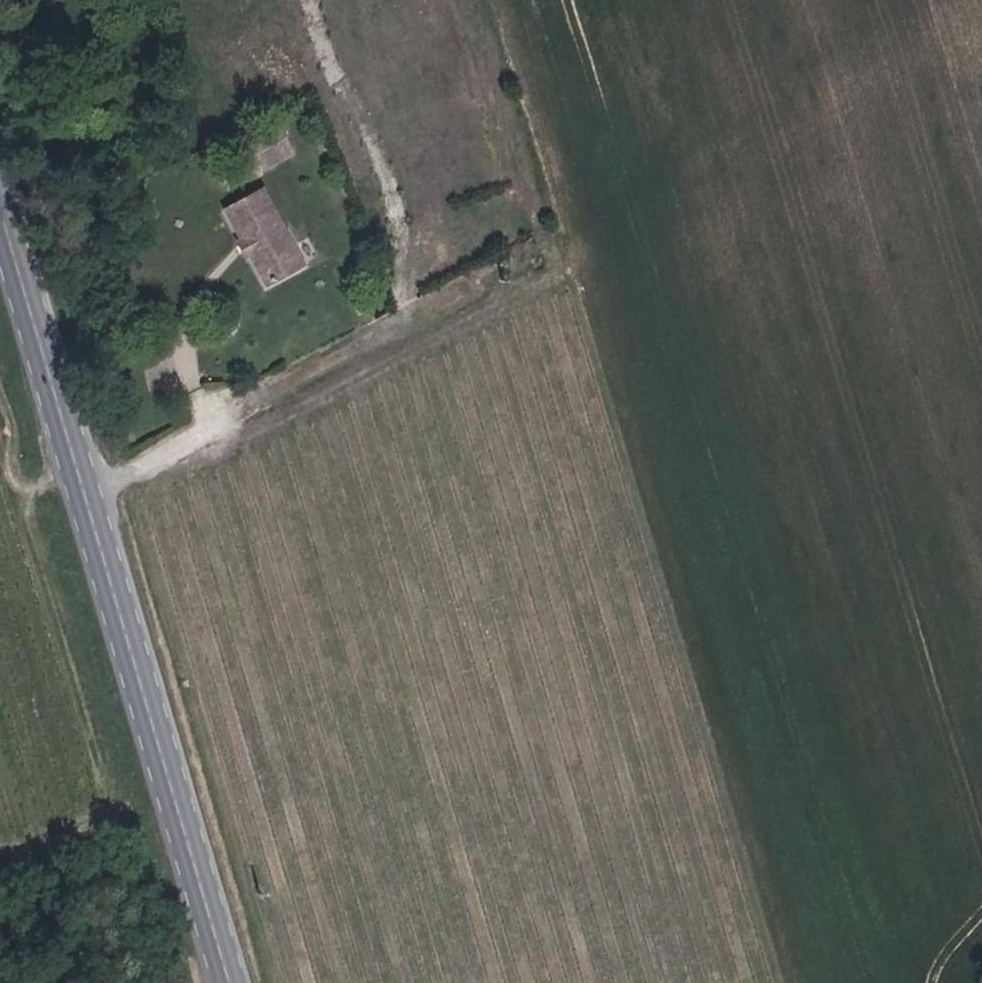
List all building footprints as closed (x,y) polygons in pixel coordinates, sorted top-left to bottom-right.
[(276,169),(264,142),(250,148),(262,175),(276,169)] [(250,148),(237,154),(249,181),(262,175),(250,148)] [(276,292),(234,218),(194,241),(212,270),(214,269),(222,282),(219,284),(237,315),(276,292)]
